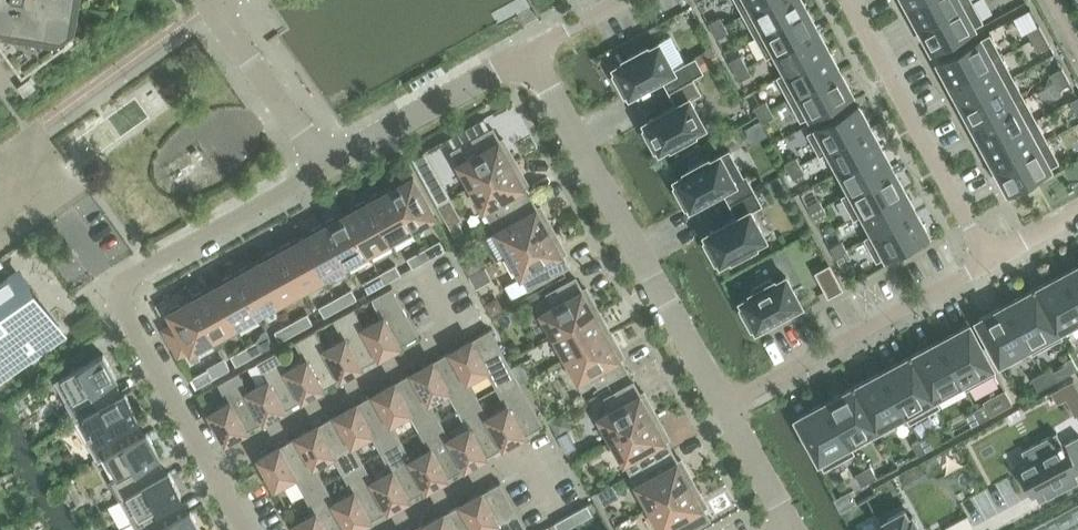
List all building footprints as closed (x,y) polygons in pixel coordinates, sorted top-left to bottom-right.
[(24,56),(73,22),(72,20),(62,27),(60,23),(73,13),(74,7),(76,7),(76,5),(74,4),(75,0),(0,0),(0,21),(24,56)] [(743,13),(752,9),(753,8),(768,0),(736,0),(743,13)] [(802,0),(768,0),(753,8),(752,9),(743,13),(754,35),(764,29),(806,7),(802,0)] [(806,7),(817,28),(829,49),(840,70),(852,92),(810,115),(809,115),(810,116),(853,92),(803,0),(802,0),(806,7)] [(909,6),(920,27),(962,5),(970,0),(919,0),(909,6)] [(972,0),(970,0),(962,5),(920,27),(932,49),(973,26),(984,21),(972,0)] [(817,28),(806,7),(764,29),(754,35),(766,56),(775,51),(817,28)] [(724,24),(720,16),(709,22),(713,30),(724,24)] [(729,31),(724,24),(713,30),(717,38),(729,31)] [(1045,34),(1039,25),(1028,31),(1033,41),(1045,34)] [(829,49),(817,28),(775,51),(766,56),(766,57),(775,52),(776,52),(786,71),(785,71),(777,76),(777,77),(786,72),(787,72),(829,49)] [(1002,55),(990,33),(979,39),(939,61),(951,83),(991,61),(1002,55)] [(1050,44),(1045,34),(1033,41),(1038,51),(1050,44)] [(630,95),(662,78),(661,77),(630,94),(627,89),(626,90),(616,71),(618,70),(615,66),(626,60),(625,58),(648,46),(649,48),(659,42),(673,68),(674,68),(660,41),(649,47),(648,45),(624,58),(625,60),(614,65),(616,70),(615,71),(625,91),(627,90),(630,95)] [(674,68),(673,68),(659,42),(649,48),(648,46),(625,58),(626,60),(615,66),(618,70),(616,71),(626,90),(627,89),(630,94),(661,77),(662,78),(669,90),(694,77),(704,71),(696,56),(674,68)] [(713,47),(703,52),(711,67),(721,62),(713,47)] [(840,70),(829,49),(787,72),(786,72),(777,77),(789,98),(797,93),(798,93),(840,70)] [(775,52),(785,71),(786,71),(776,52),(775,52)] [(746,64),(741,54),(729,60),(734,70),(746,64)] [(1013,76),(1002,55),(991,61),(951,83),(962,104),(1003,82),(1013,76)] [(751,73),(746,64),(734,70),(740,80),(751,73)] [(1066,75),(1062,67),(1051,73),(1055,81),(1066,75)] [(852,92),(840,70),(798,93),(797,93),(789,98),(801,120),(809,115),(810,115),(852,92)] [(1071,82),(1066,75),(1055,81),(1059,89),(1071,82)] [(1025,97),(1013,76),(1003,82),(962,104),(973,125),(1014,103),(1025,97)] [(656,145),(658,144),(660,149),(671,143),(672,145),(695,132),(694,131),(704,125),(690,98),(691,98),(702,92),(694,77),(669,90),(676,103),(676,104),(645,121),(648,126),(646,127),(656,145)] [(29,78),(18,86),(24,95),(36,87),(29,78)] [(1036,119),(1025,97),(1014,103),(973,125),(985,146),(1026,124),(1036,119)] [(676,104),(676,103),(644,121),(647,125),(645,126),(656,146),(657,145),(660,150),(671,144),(672,145),(695,132),(694,131),(705,125),(691,98),(690,98),(704,125),(694,131),(695,132),(672,145),(671,143),(660,149),(658,144),(656,145),(646,127),(648,126),(645,121),(676,104)] [(770,108),(766,100),(754,106),(758,114),(770,108)] [(870,126),(859,104),(817,127),(807,132),(819,154),(828,149),(870,126)] [(774,116),(770,108),(758,114),(763,122),(774,116)] [(1048,140),(1036,119),(1026,124),(985,146),(996,167),(1037,145),(1048,140)] [(882,147),(870,126),(828,149),(819,154),(820,155),(829,150),(840,170),(882,147)] [(458,162),(458,163),(460,162),(459,161),(453,150),(493,128),(499,139),(500,140),(500,139),(493,127),(451,150),(458,162)] [(458,163),(471,186),(512,163),(513,163),(516,161),(509,147),(506,149),(505,149),(500,140),(499,139),(493,128),(453,150),(459,161),(460,162),(458,163)] [(1060,161),(1048,140),(1037,145),(996,167),(1008,189),(1049,167),(1060,161)] [(893,168),(882,147),(840,170),(851,190),(841,195),(842,196),(851,191),(893,168)] [(744,175),(730,149),(721,153),(720,154),(707,161),(706,160),(686,170),(687,172),(676,178),(678,183),(677,184),(687,202),(688,201),(691,206),(722,189),(723,190),(730,203),(754,189),(746,174),(744,175)] [(691,207),(723,190),(722,189),(691,206),(688,201),(687,202),(677,184),(678,183),(676,178),(687,172),(686,170),(706,160),(707,161),(720,154),(721,153),(707,160),(706,159),(685,170),(686,172),(675,178),(677,183),(676,183),(686,203),(688,202),(691,207)] [(801,164),(796,156),(785,162),(789,170),(801,164)] [(486,209),(491,219),(531,197),(526,187),(525,186),(520,177),(521,176),(524,174),(516,161),(513,163),(512,163),(471,186),(484,209),(485,208),(486,209)] [(458,163),(458,162),(457,162),(483,210),(486,209),(485,208),(484,209),(471,186),(458,163)] [(805,172),(801,164),(789,170),(793,178),(805,172)] [(905,189),(893,168),(851,191),(842,196),(853,217),(863,212),(905,189)] [(393,187),(391,188),(413,228),(436,215),(414,175),(410,177),(409,175),(401,179),(402,182),(393,187)] [(445,185),(431,193),(438,204),(452,197),(445,185)] [(371,199),(369,200),(391,241),(413,228),(391,188),(388,190),(380,194),(378,192),(370,196),(371,199)] [(717,257),(718,256),(721,261),(732,255),(733,257),(755,245),(754,243),(765,237),(751,211),(752,211),(763,204),(754,189),(730,203),(737,215),(737,216),(706,233),(708,238),(707,239),(717,257)] [(916,210),(905,189),(863,212),(853,217),(854,218),(863,213),(874,232),(864,237),(865,238),(874,233),(916,210)] [(496,230),(509,253),(550,231),(551,230),(554,228),(546,215),(543,216),(542,217),(537,208),(537,207),(531,197),(491,219),(496,229),(497,230),(496,230)] [(823,206),(819,198),(807,205),(812,212),(823,206)] [(349,211),(346,213),(369,253),(391,241),(369,200),(366,202),(365,199),(356,204),(358,206),(349,211)] [(828,214),(823,206),(812,212),(816,220),(828,214)] [(928,232),(916,210),(874,233),(865,238),(877,260),(886,255),(928,232)] [(737,216),(737,215),(705,233),(708,238),(706,239),(717,258),(718,257),(721,262),(732,256),(733,258),(756,245),(755,243),(766,237),(752,211),(751,211),(765,237),(754,243),(755,245),(733,257),(732,255),(721,261),(718,256),(717,257),(707,239),(708,238),(706,233),(737,216)] [(327,224),(324,225),(347,265),(369,253),(346,213),(344,214),(335,219),(334,216),(325,221),(327,224)] [(459,220),(449,225),(455,235),(464,230),(459,220)] [(305,236),(302,237),(324,277),(347,265),(324,225),(322,226),(320,224),(312,228),(313,231),(305,236)] [(561,242),(554,228),(551,230),(550,231),(509,253),(521,276),(523,276),(529,287),(569,265),(563,254),(557,244),(558,244),(561,242)] [(496,230),(497,230),(496,229),(494,230),(521,278),(523,276),(521,276),(509,253),(496,230)] [(282,248),(280,249),(302,290),(324,277),(302,237),(300,239),(291,243),(290,241),(281,246),(282,248)] [(439,239),(424,248),(429,258),(445,249),(439,239)] [(846,248),(842,240),(830,247),(835,255),(846,248)] [(261,260),(258,262),(280,302),(302,290),(280,249),(278,251),(276,248),(268,253),(269,255),(261,260)] [(413,267),(429,258),(424,248),(408,257),(413,267)] [(850,256),(846,248),(835,255),(839,262),(850,256)] [(474,257),(463,264),(469,275),(481,269),(474,257)] [(238,273),(236,274),(258,314),(280,302),(258,262),(255,263),(247,268),(245,265),(237,270),(238,273)] [(1035,285),(1037,287),(1046,282),(1045,281),(1049,279),(1050,280),(1064,273),(1077,265),(1077,264),(1077,262),(1035,285)] [(396,263),(380,273),(385,282),(401,273),(396,263)] [(830,263),(815,271),(828,296),(844,287),(830,263)] [(1064,273),(1077,298),(1077,265),(1064,273)] [(18,270),(16,271),(30,291),(32,289),(18,270)] [(16,271),(0,282),(0,373),(59,333),(30,291),(16,271)] [(216,285),(214,286),(236,326),(258,314),(236,274),(233,275),(232,273),(223,277),(225,280),(216,285)] [(369,291),(385,282),(380,273),(363,282),(369,291)] [(1064,273),(1050,280),(1049,279),(1045,281),(1046,282),(1037,287),(1035,285),(1034,286),(1036,288),(1058,330),(1062,337),(1063,336),(1059,330),(1077,319),(1077,298),(1064,273)] [(753,323),(743,305),(744,304),(742,299),(753,293),(752,292),(754,290),(753,288),(771,278),(772,281),(774,279),(775,281),(786,275),(787,275),(786,275),(775,280),(775,279),(772,280),(771,278),(752,288),(754,290),(751,292),(752,293),(741,299),(744,304),(742,305),(753,324),(754,323),(757,327),(755,323),(753,323)] [(757,327),(801,303),(786,275),(775,281),(774,279),(772,281),(771,278),(753,288),(754,290),(752,292),(753,293),(742,299),(744,304),(743,305),(753,323),(755,323),(757,327)] [(757,327),(757,328),(802,303),(787,275),(786,275),(801,303),(757,327)] [(541,312),(554,335),(595,312),(596,312),(599,310),(591,296),(588,298),(587,298),(582,289),(576,277),(548,293),(554,304),(555,304),(541,312)] [(194,297),(192,298),(214,339),(236,326),(214,286),(211,288),(203,292),(201,290),(193,295),(194,297)] [(383,316),(364,326),(364,327),(380,356),(399,346),(419,335),(392,286),(372,298),(383,316)] [(1025,294),(1035,289),(1033,286),(974,318),(998,363),(1000,361),(978,319),(989,313),(989,312),(992,310),(993,311),(1007,303),(1021,296),(1021,295),(1025,293),(1025,294)] [(1036,288),(1034,286),(1033,286),(1035,289),(1025,294),(1025,293),(1021,295),(1021,296),(1007,303),(1030,345),(1034,352),(1062,337),(1058,330),(1036,288)] [(351,288),(336,297),(341,307),(357,298),(351,288)] [(61,331),(32,289),(30,291),(59,333),(61,331)] [(538,291),(530,295),(535,304),(542,299),(538,291)] [(325,316),(341,307),(336,297),(319,307),(325,316)] [(191,352),(214,339),(192,298),(189,300),(180,305),(179,302),(170,307),(172,309),(168,311),(174,322),(163,328),(178,357),(190,350),(191,352)] [(497,298),(485,304),(492,316),(503,310),(497,298)] [(1030,345),(1007,303),(993,311),(992,310),(989,312),(989,313),(978,319),(1000,361),(1029,346),(1033,353),(1034,352),(1030,345)] [(541,312),(555,304),(554,304),(540,312),(579,382),(593,374),(593,373),(579,380),(566,357),(554,335),(541,312)] [(344,338),(326,348),(325,348),(342,378),(360,367),(380,356),(364,327),(364,326),(354,308),(334,319),(344,338)] [(607,324),(599,310),(596,312),(595,312),(554,335),(566,357),(608,335),(607,334),(603,326),(603,325),(607,324)] [(307,312),(291,322),(297,331),(313,322),(307,312)] [(970,324),(993,366),(995,364),(971,321),(912,352),(913,355),(922,349),(922,348),(926,346),(926,347),(940,340),(955,332),(954,331),(958,329),(959,330),(970,324)] [(280,341),(297,331),(291,322),(275,331),(280,341)] [(993,366),(970,324),(959,330),(958,329),(954,331),(955,332),(940,340),(963,382),(967,389),(996,372),(993,366)] [(306,359),(288,369),(287,369),(303,399),(322,388),(342,378),(325,348),(326,348),(316,329),(295,340),(306,359)] [(470,340),(452,350),(468,380),(469,380),(486,370),(496,388),(517,376),(512,366),(491,329),(470,340)] [(608,333),(607,334),(608,335),(566,357),(579,380),(593,373),(593,374),(599,384),(627,369),(621,359),(620,358),(615,348),(616,348),(619,346),(611,331),(608,333)] [(263,337),(247,346),(252,356),(269,347),(263,337)] [(963,382),(940,340),(926,347),(926,346),(922,348),(922,349),(913,355),(912,352),(911,353),(912,355),(934,397),(939,406),(941,406),(936,396),(962,382),(966,389),(967,389),(963,382)] [(236,365),(252,356),(247,346),(231,355),(236,365)] [(267,380),(249,390),(248,391),(265,420),(284,410),(303,399),(287,369),(288,369),(277,350),(257,361),(267,380)] [(449,391),(458,409),(479,398),(469,380),(468,380),(452,350),(433,361),(413,372),(429,401),(430,401),(449,391)] [(67,404),(76,421),(118,398),(117,397),(111,386),(114,384),(112,379),(116,376),(104,353),(80,366),(54,381),(67,404)] [(910,353),(855,383),(856,385),(865,380),(865,379),(869,377),(869,378),(883,370),(898,363),(897,362),(901,360),(901,361),(911,356),(910,353)] [(912,355),(911,353),(910,353),(911,356),(901,361),(901,360),(897,362),(898,363),(883,370),(906,412),(911,422),(939,406),(934,397),(912,355)] [(527,371),(521,361),(512,366),(517,376),(521,383),(530,377),(527,371)] [(1075,362),(1068,366),(1071,371),(1077,368),(1075,362)] [(1051,367),(1041,372),(1048,384),(1058,379),(1051,367)] [(196,387),(214,377),(209,368),(191,378),(196,387)] [(905,413),(910,422),(911,422),(906,412),(883,370),(869,378),(869,377),(865,379),(865,380),(856,385),(855,383),(854,384),(855,386),(878,428),(905,413)] [(245,431),(265,420),(248,391),(249,390),(239,372),(219,383),(229,401),(209,412),(226,442),(245,431)] [(410,412),(420,430),(440,419),(430,401),(429,401),(413,372),(394,382),(375,393),(391,423),(392,422),(410,412)] [(1041,372),(1032,377),(1038,389),(1048,384),(1041,372)] [(544,424),(521,383),(517,376),(496,388),(506,406),(489,416),(488,416),(504,446),(523,436),(544,424)] [(599,416),(612,439),(653,416),(654,416),(657,414),(649,400),(646,402),(646,403),(640,393),(640,392),(634,382),(606,397),(612,407),(612,409),(599,416)] [(818,460),(820,459),(797,417),(808,411),(808,410),(812,408),(812,409),(826,401),(841,393),(840,392),(844,390),(845,391),(854,386),(853,384),(794,416),(818,460)] [(855,386),(854,384),(853,384),(854,386),(845,391),(844,390),(840,392),(841,393),(826,401),(849,443),(854,453),(860,449),(855,440),(878,428),(855,386)] [(126,392),(117,397),(118,398),(76,421),(89,443),(99,460),(105,457),(105,456),(123,446),(124,445),(140,437),(139,436),(133,425),(136,423),(133,418),(138,415),(126,392)] [(372,433),(382,451),(402,440),(392,422),(391,423),(375,393),(356,404),(336,414),(353,444),(372,433)] [(468,427),(450,437),(466,467),(485,457),(504,446),(488,416),(489,416),(479,398),(458,409),(468,427)] [(849,443),(826,401),(812,409),(812,408),(808,410),(808,411),(797,417),(820,459),(825,468),(854,453),(849,443)] [(985,403),(975,408),(981,420),(991,415),(985,403)] [(599,416),(612,409),(612,407),(598,416),(624,463),(626,462),(626,461),(625,462),(612,439),(599,416)] [(975,408),(965,414),(972,425),(981,420),(975,408)] [(333,455),(343,473),(363,462),(353,444),(336,414),(317,425),(298,435),(314,465),(315,465),(333,455)] [(664,428),(657,414),(654,416),(653,416),(612,439),(625,462),(626,461),(626,462),(632,473),(644,466),(644,465),(672,450),(666,440),(666,439),(661,430),(661,429),(664,428)] [(563,415),(551,422),(558,436),(569,430),(571,429),(563,415)] [(430,448),(412,458),(411,459),(428,488),(446,478),(466,467),(450,437),(440,419),(420,430),(430,448)] [(1022,466),(1026,474),(1029,473),(1038,489),(1048,483),(1053,491),(1077,476),(1077,431),(1068,436),(1062,425),(1027,444),(1033,456),(1023,462),(1024,465),(1022,466)] [(569,430),(558,436),(567,452),(578,446),(569,430)] [(147,431),(139,436),(140,437),(124,445),(123,446),(105,456),(105,457),(117,477),(110,481),(120,499),(161,476),(161,475),(155,464),(158,462),(155,457),(160,454),(147,431)] [(928,434),(920,438),(926,450),(934,446),(928,434)] [(295,476),(305,494),(325,483),(315,465),(314,465),(298,435),(279,446),(259,457),(275,487),(295,476)] [(920,438),(912,442),(918,454),(926,450),(920,438)] [(392,469),(373,480),(389,510),(408,499),(428,488),(411,459),(412,458),(402,440),(382,451),(392,469)] [(677,460),(672,450),(644,465),(644,466),(649,475),(650,476),(637,484),(649,507),(690,484),(691,483),(694,482),(687,468),(684,470),(683,470),(678,461),(677,460)] [(335,501),(334,501),(350,529),(353,529),(369,521),(389,510),(373,480),(363,462),(343,473),(353,491),(335,501)] [(871,464),(863,469),(869,480),(877,476),(871,464)] [(863,469),(855,473),(862,485),(869,480),(863,469)] [(161,475),(161,476),(120,499),(132,521),(137,529),(155,529),(164,525),(183,515),(183,514),(176,503),(180,501),(177,496),(182,493),(169,471),(161,475)] [(650,476),(649,475),(635,483),(661,529),(663,529),(676,523),(676,522),(662,529),(649,507),(637,484),(650,476)] [(462,503),(476,529),(483,529),(498,522),(502,529),(527,529),(528,529),(501,481),(481,493),(462,503)] [(694,482),(691,483),(690,484),(649,507),(662,529),(676,522),(676,523),(680,529),(689,529),(710,518),(704,507),(703,507),(698,497),(699,497),(702,495),(694,482)] [(334,501),(335,501),(325,483),(305,494),(315,512),(295,523),(299,529),(350,529),(334,501)] [(609,485),(597,491),(605,505),(612,501),(614,494),(609,485)] [(462,503),(442,514),(423,525),(426,529),(476,529),(462,503)] [(1028,529),(1077,529),(1077,503),(1028,529)] [(587,504),(571,513),(577,523),(593,514),(587,504)] [(885,529),(925,529),(915,513),(912,515),(907,507),(885,520),(890,527),(885,529)] [(183,514),(183,515),(164,525),(155,529),(202,529),(191,510),(183,514)] [(577,523),(571,513),(555,522),(560,529),(564,529),(577,523)] [(956,519),(944,526),(946,529),(962,529),(956,519)]
